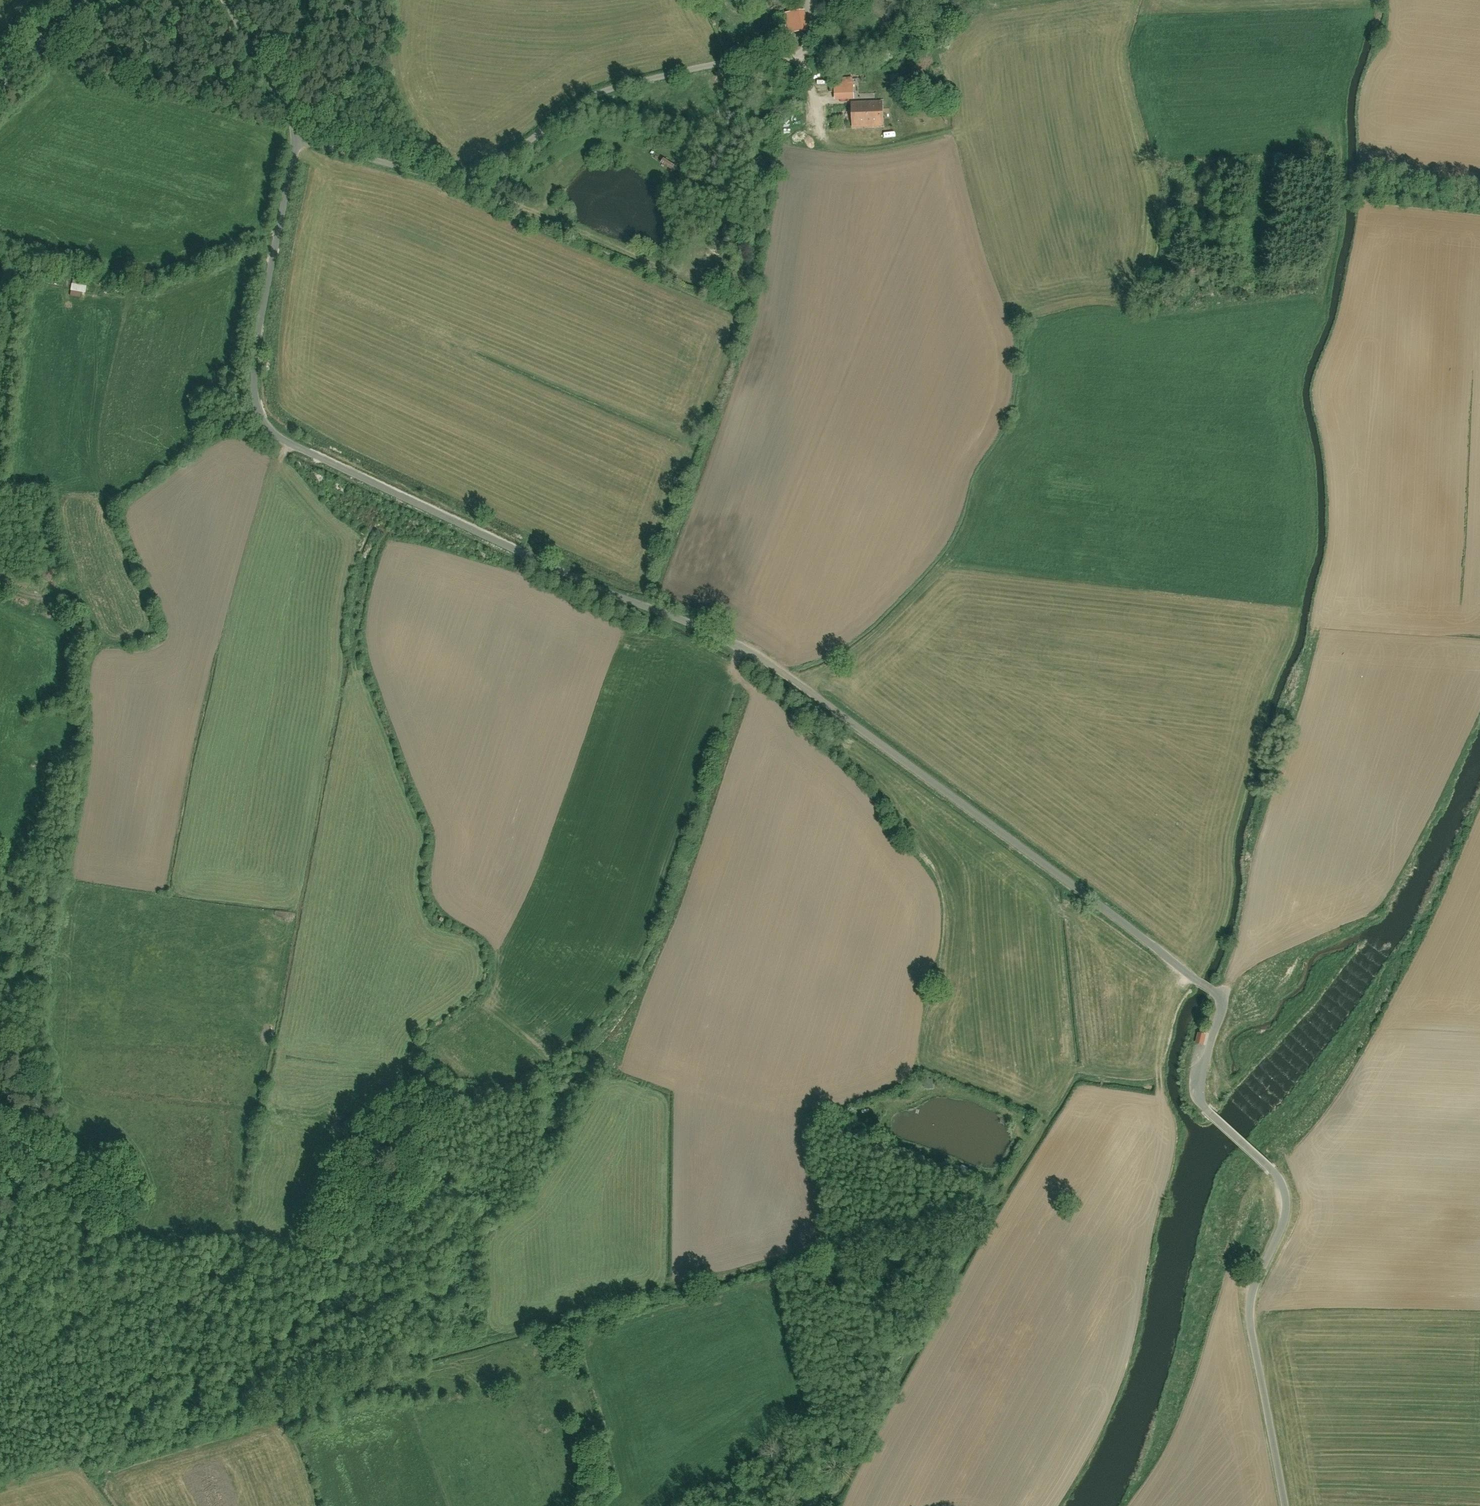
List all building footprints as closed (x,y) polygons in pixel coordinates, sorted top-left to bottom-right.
[(804,15),(784,15),(784,34),(804,33),(804,15)] [(859,99),(859,82),(838,83),(839,100),(859,99)] [(882,102),(852,103),(854,127),(883,125),(882,102)] [(84,297),(85,292),(89,292),(90,284),(74,284),(73,296),(84,297)] [(1211,1034),(1203,1032),(1201,1042),(1208,1044),(1211,1034)]
